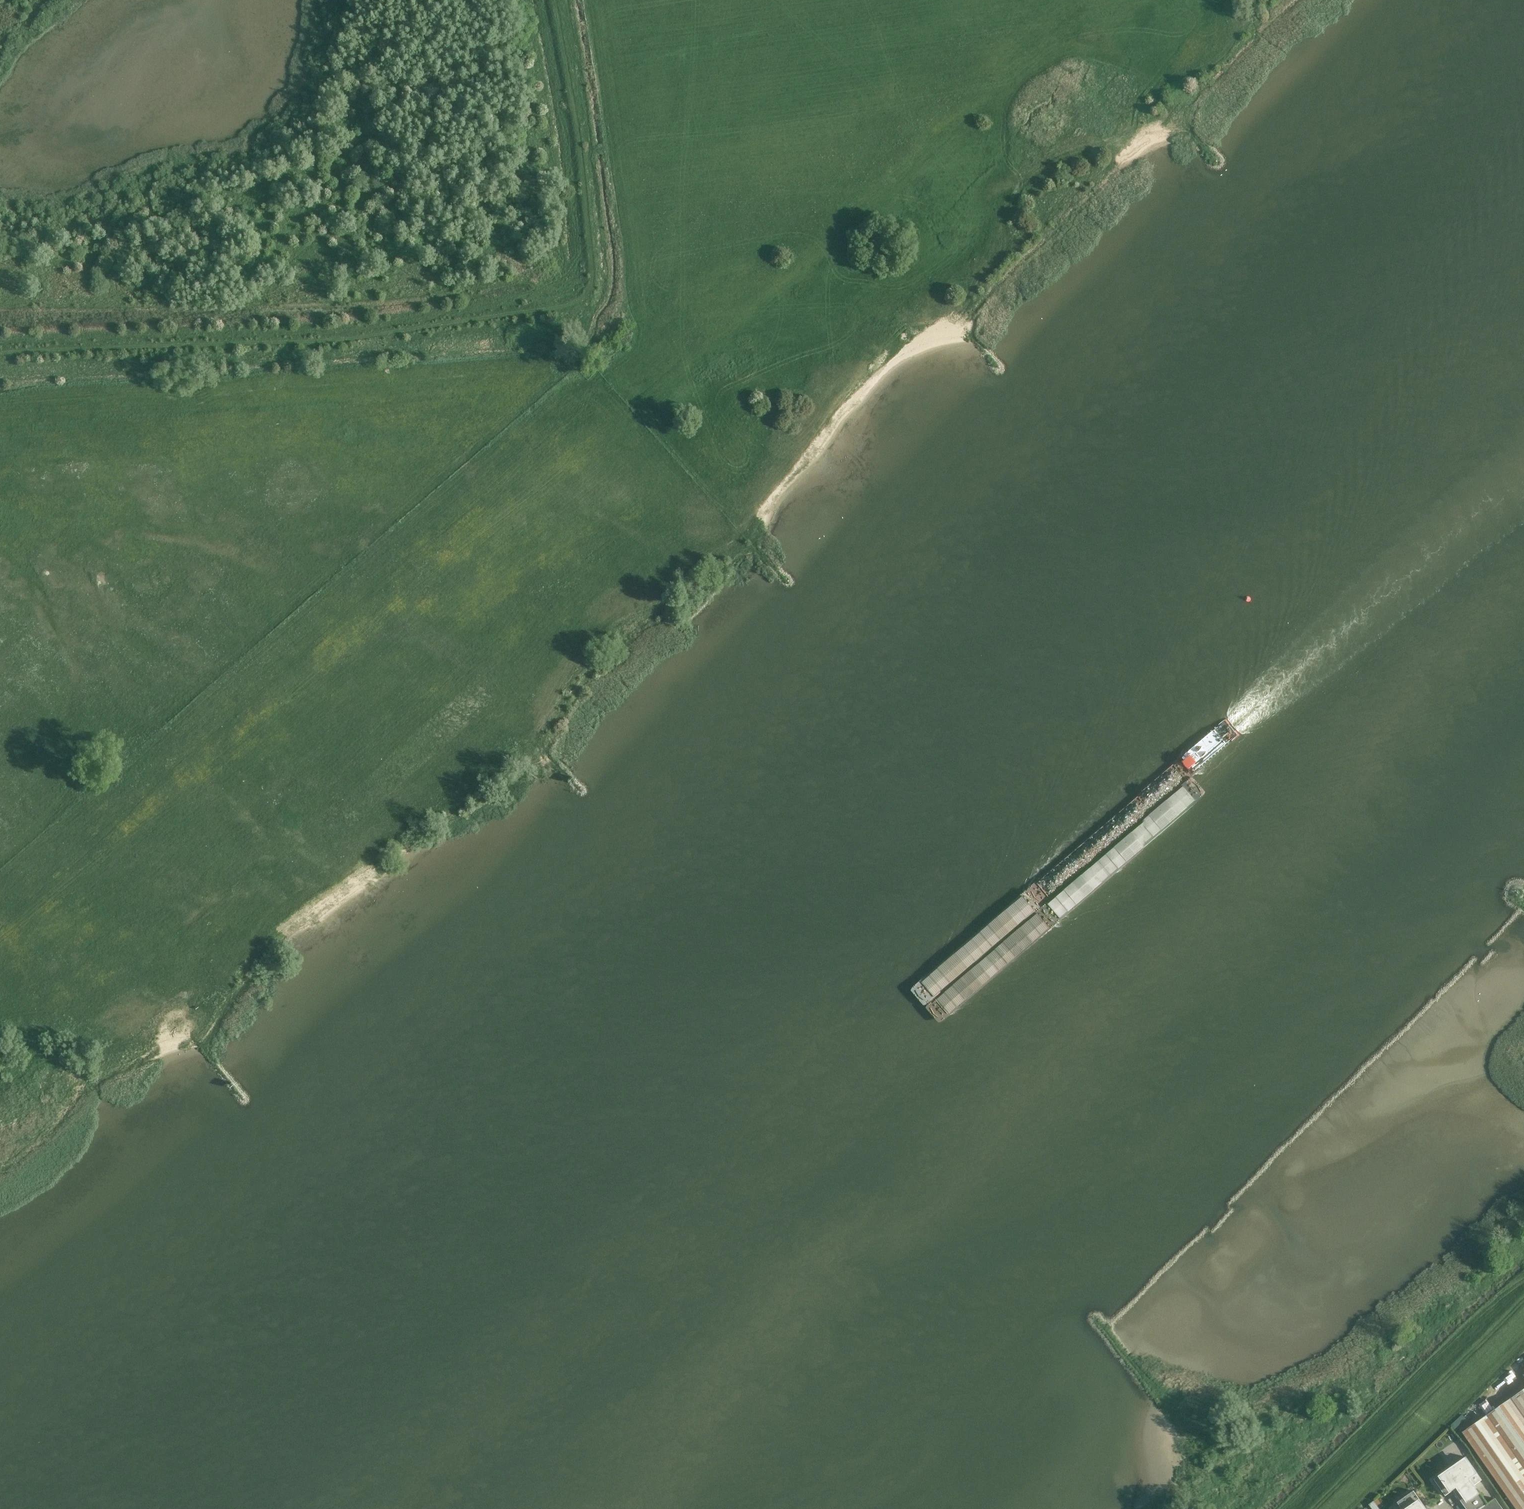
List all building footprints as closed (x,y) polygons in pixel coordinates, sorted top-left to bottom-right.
[(1463,1432),(1516,1508),(1523,1508),(1523,1390),(1463,1432)] [(1466,1508),(1503,1508),(1495,1499),(1487,1504),(1474,1486),(1482,1480),(1478,1474),(1466,1457),(1434,1480),(1446,1496),(1454,1491),(1466,1508)] [(1414,1491),(1398,1503),(1402,1508),(1427,1508),(1414,1491)]
